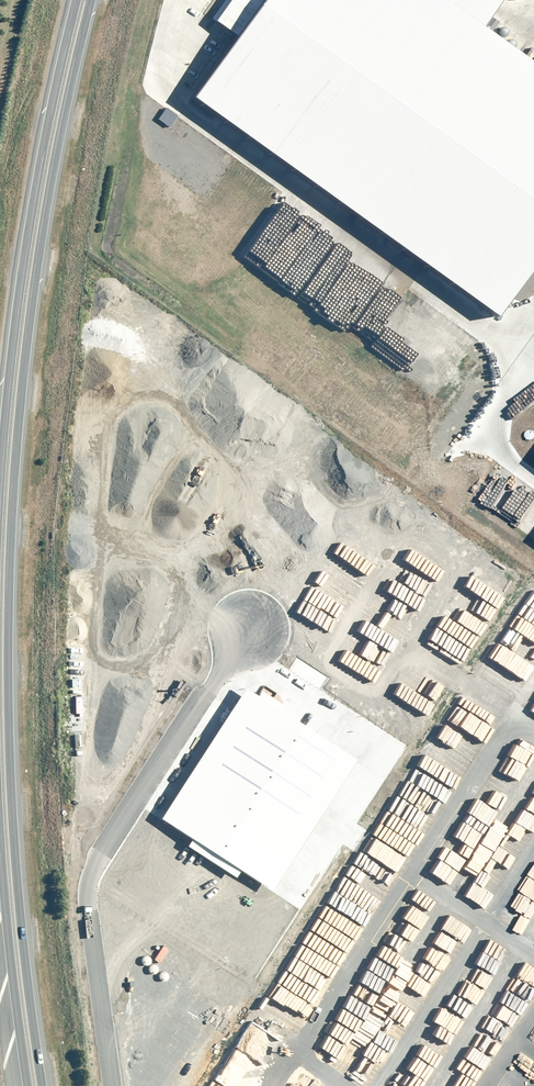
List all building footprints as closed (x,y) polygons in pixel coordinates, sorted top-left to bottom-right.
[(493,319),(533,264),(533,67),(483,30),(505,0),(230,0),(213,23),(234,37),(190,101),(493,319)] [(357,759),(247,688),(162,817),(193,838),(189,846),(237,878),(242,871),(274,891),(357,759)]
